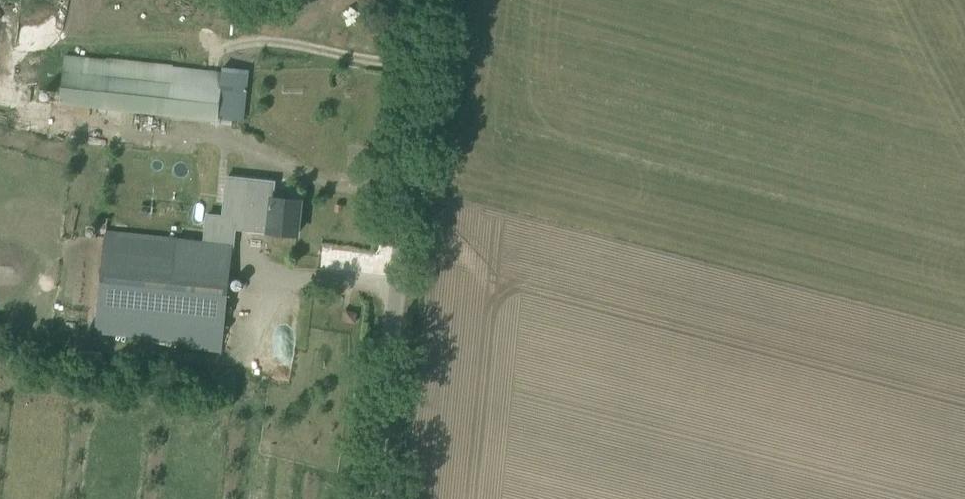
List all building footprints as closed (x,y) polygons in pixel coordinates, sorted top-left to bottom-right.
[(217,121),(217,119),(244,121),(249,70),(221,68),(221,72),(64,55),(59,105),(217,121)] [(103,240),(93,334),(184,343),(184,348),(201,350),(221,352),(234,228),(268,232),(296,235),(300,200),(271,197),(273,182),(227,176),(224,198),(222,217),(206,215),(203,245),(180,242),(180,236),(104,228),(103,240)]
